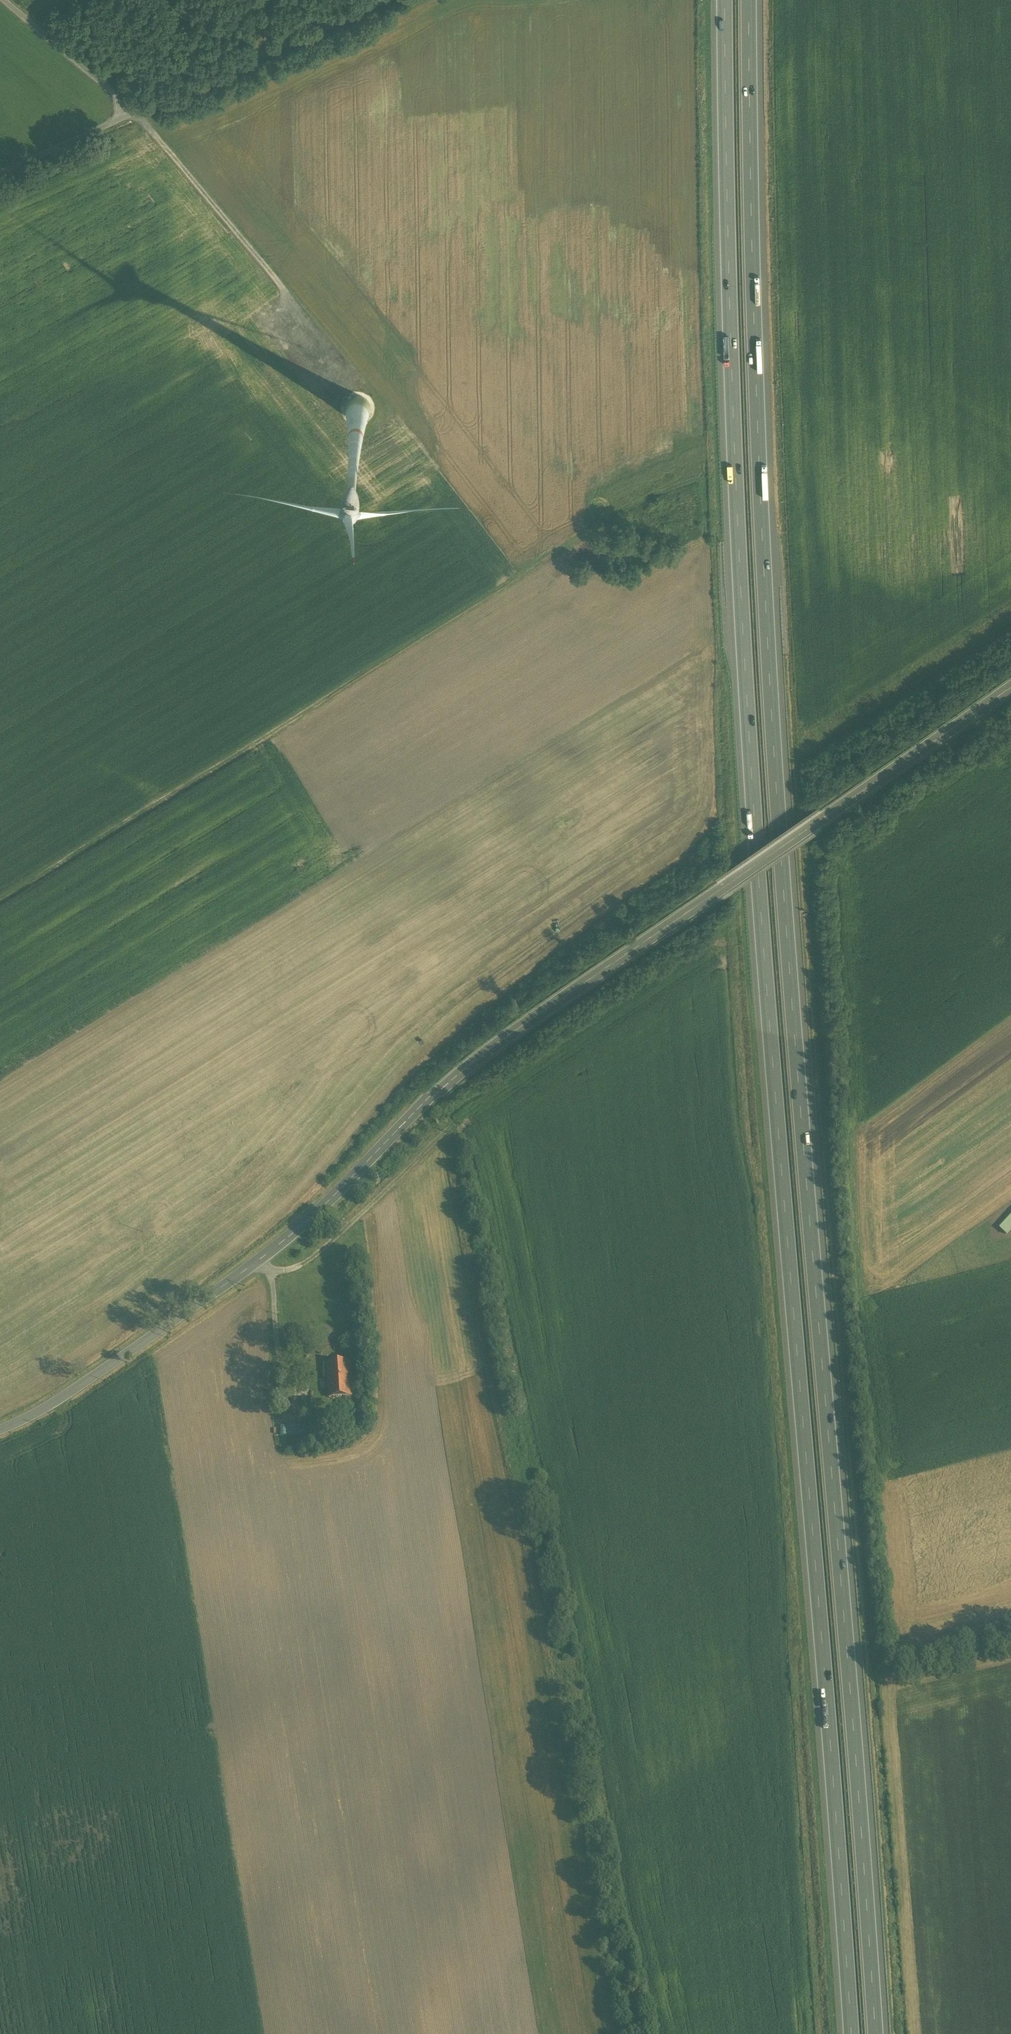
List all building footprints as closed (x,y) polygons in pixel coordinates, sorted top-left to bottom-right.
[(349,1363),(327,1364),(329,1397),(351,1395),(349,1363)] [(310,1397),(291,1399),(292,1411),(311,1410),(310,1397)]
